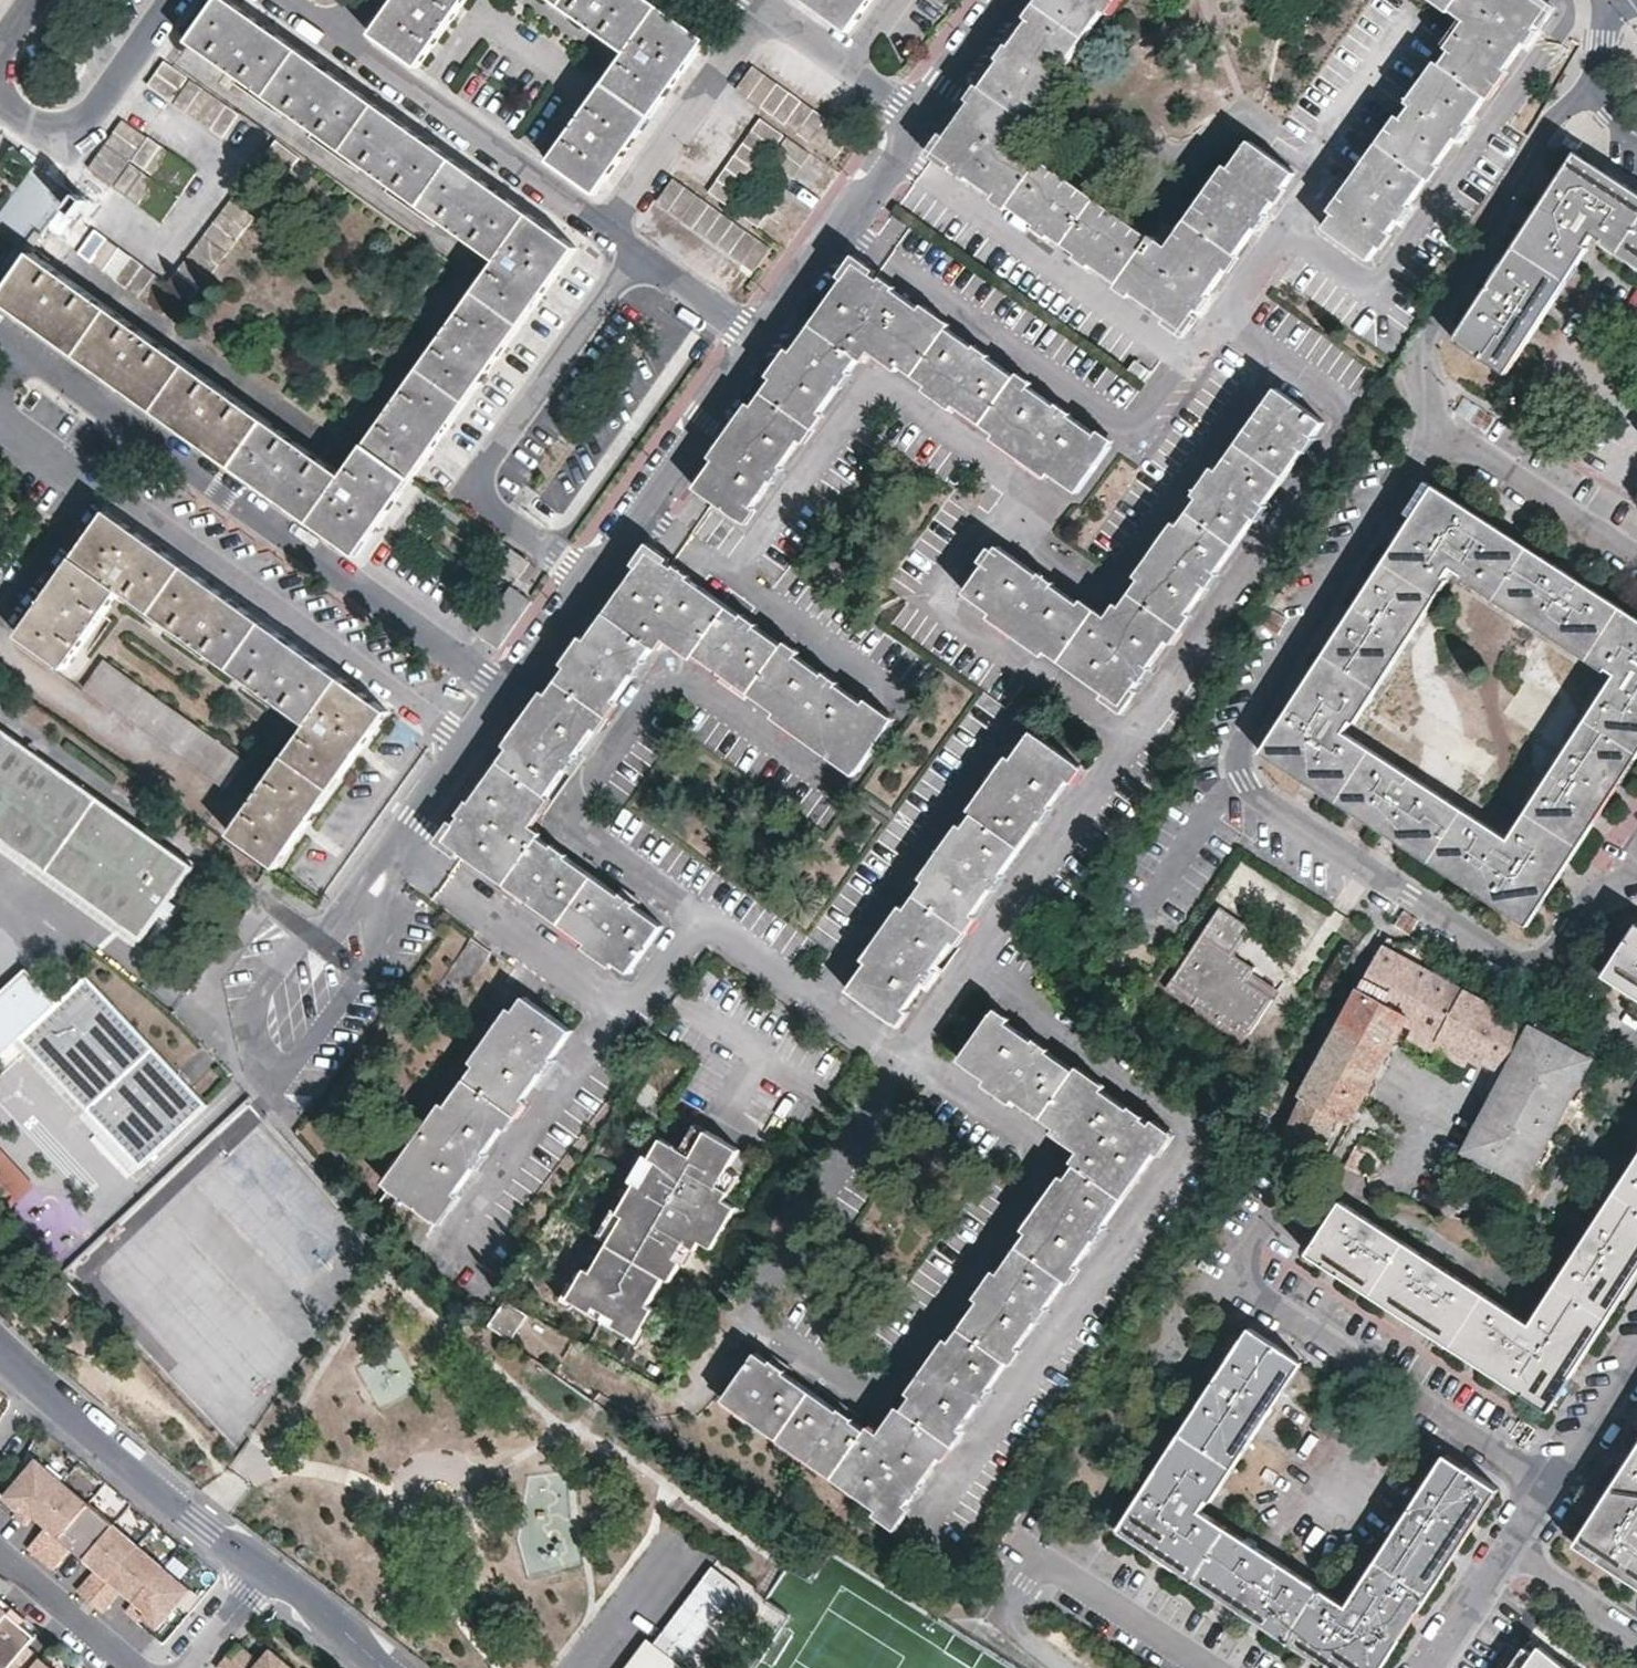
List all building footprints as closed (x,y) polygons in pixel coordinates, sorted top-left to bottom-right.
[(240,466),(291,502),(362,552),(382,524),(414,478),(481,384),(538,304),(576,250),(536,222),(447,157),(368,100),(282,38),(229,0),(223,0),(191,44),(496,265),(346,471),(273,419),(240,466)] [(390,14),(374,36),(422,70),(472,0),(400,0),(390,14)] [(548,160),(593,192),(618,158),(665,93),(706,37),(655,0),(556,0),(626,51),(548,160)] [(847,29),(867,0),(807,0),(847,29)] [(934,151),(966,174),(1057,238),(1092,263),(1188,331),(1214,294),(1278,206),(1299,176),(1254,143),(1174,254),(1012,138),(1111,0),(1042,0),(1019,32),(1015,30),(1009,39),(1001,50),(1005,53),(934,151)] [(1470,19),(1321,224),(1366,256),(1371,249),(1387,227),(1463,122),(1530,29),(1547,5),(1540,0),(1444,0),(1470,19)] [(156,92),(174,67),(168,62),(149,86),(156,92)] [(849,132),(752,64),(736,87),(833,154),(849,132)] [(190,79),(174,67),(156,92),(172,103),(190,79)] [(223,140),(241,116),(193,82),(176,105),(223,140)] [(731,204),(784,132),(761,116),(709,189),(731,204)] [(89,169),(97,174),(132,126),(124,121),(89,169)] [(132,126),(97,174),(112,186),(147,138),(132,126)] [(758,223),(812,151),(787,134),(735,207),(758,223)] [(198,172),(152,139),(134,161),(181,196),(198,172)] [(197,300),(300,162),(276,143),(173,280),(197,300)] [(1577,150),(1551,189),(1464,324),(1456,336),(1503,367),(1595,229),(1636,257),(1636,189),(1577,150)] [(59,226),(69,212),(64,208),(67,203),(73,207),(81,195),(36,162),(0,212),(0,222),(35,247),(53,223),(59,226)] [(179,198),(133,165),(116,188),(162,221),(179,198)] [(768,243),(672,176),(655,198),(752,266),(768,243)] [(81,195),(73,207),(80,212),(92,195),(85,190),(81,195)] [(69,212),(59,226),(65,231),(75,217),(69,212)] [(171,281),(100,229),(82,255),(154,306),(171,281)] [(39,253),(6,298),(49,329),(120,380),(215,448),(239,465),(240,466),(273,419),(39,253)] [(726,443),(696,486),(743,519),(858,355),(864,358),(874,344),(884,351),(938,390),(1040,464),(1078,491),(1111,443),(858,260),(804,335),(726,443)] [(1147,369),(1132,358),(1124,370),(1139,381),(1147,369)] [(1121,704),(1324,421),(1279,388),(1256,419),(1250,428),(1208,486),(1157,558),(1125,602),(1109,624),(997,544),(964,590),(1001,616),(1121,704)] [(1336,636),(1273,732),(1264,745),(1326,785),(1337,792),(1478,884),(1527,916),(1588,823),(1611,787),(1636,747),(1636,614),(1575,574),(1483,514),(1435,483),(1419,507),(1336,636)] [(136,528),(109,508),(67,566),(20,632),(67,666),(123,588),(309,722),(230,831),(275,864),(302,826),(361,746),(388,708),(320,659),(229,594),(136,528)] [(519,574),(530,559),(512,546),(501,562),(519,574)] [(483,782),(445,837),(631,971),(666,923),(625,895),(524,823),(589,731),(611,701),(632,671),(662,630),(701,658),(827,746),(856,767),(892,721),(652,548),(599,620),(557,680),(500,758),(483,782)] [(498,644),(532,598),(511,583),(478,630),(498,644)] [(246,759),(105,658),(85,685),(224,786),(246,759)] [(0,725),(0,838),(140,939),(195,865),(0,725)] [(918,986),(1077,764),(1031,729),(1003,767),(948,843),(872,948),(844,987),(893,1021),(918,986)] [(1244,980),(1249,973),(1254,965),(1234,951),(1227,947),(1244,923),(1218,906),(1169,978),(1195,995),(1189,1003),(1217,1021),(1222,1014),(1247,1030),(1269,997),(1244,980)] [(1227,947),(1234,951),(1250,927),(1244,923),(1227,947)] [(1606,972),(1636,992),(1636,923),(1606,972)] [(1380,945),(1361,980),(1383,991),(1402,1004),(1412,1009),(1415,1011),(1417,1013),(1418,1016),(1418,1019),(1416,1023),(1411,1032),(1413,1034),(1437,1047),(1443,1037),(1474,1054),(1481,1058),(1498,1068),(1484,1094),(1492,1099),(1466,1148),(1524,1179),(1588,1058),(1531,1026),(1380,945)] [(86,972),(56,1000),(37,979),(27,969),(0,996),(0,1053),(20,1035),(137,1164),(140,1164),(207,1102),(86,972)] [(1275,990),(1249,973),(1244,980),(1269,997),(1275,990)] [(1402,1004),(1383,991),(1361,980),(1298,1093),(1302,1095),(1333,1112),(1348,1120),(1360,1098),(1403,1020),(1403,1019),(1404,1018),(1404,1017),(1404,1015),(1404,1013),(1404,1012),(1403,1010),(1402,1004)] [(373,1206),(418,1239),(419,1239),(420,1239),(421,1239),(422,1238),(434,1220),(467,1173),(546,1063),(573,1025),(526,993),(373,1206)] [(1404,1015),(1404,1017),(1416,1023),(1418,1019),(1418,1016),(1417,1013),(1415,1011),(1412,1009),(1402,1004),(1403,1010),(1404,1012),(1404,1013),(1404,1015)] [(859,1438),(866,1428),(850,1417),(826,1400),(814,1391),(764,1356),(753,1348),(723,1391),(860,1486),(855,1493),(895,1520),(1167,1132),(991,1010),(957,1058),(977,1072),(1061,1132),(1083,1147),(1064,1174),(1032,1220),(1007,1255),(948,1339),(883,1432),(880,1436),(872,1446),(859,1438)] [(1443,1037),(1437,1047),(1469,1063),(1474,1054),(1443,1037)] [(1333,1112),(1302,1095),(1281,1136),(1315,1151),(1333,1112)] [(690,1126),(674,1152),(685,1158),(700,1132),(690,1126)] [(733,1152),(700,1132),(685,1158),(674,1152),(655,1140),(642,1161),(648,1165),(635,1187),(629,1184),(611,1214),(617,1217),(603,1240),(583,1273),(578,1269),(567,1287),(573,1290),(566,1303),(583,1313),(587,1308),(608,1320),(604,1326),(622,1336),(629,1324),(635,1328),(646,1310),(640,1306),(656,1279),(662,1282),(674,1263),(668,1259),(677,1244),(688,1251),(694,1242),(689,1239),(697,1226),(700,1209),(707,1197),(717,1203),(723,1194),(712,1187),(721,1171),(733,1152)] [(0,1148),(0,1208),(4,1212),(34,1183),(0,1148)] [(637,1158),(623,1180),(629,1184),(635,1187),(648,1165),(642,1161),(637,1158)] [(1529,1324),(1340,1202),(1308,1250),(1335,1267),(1384,1299),(1427,1327),(1503,1376),(1546,1405),(1585,1345),(1636,1265),(1636,1158),(1529,1324)] [(712,1187),(723,1194),(733,1177),(721,1171),(712,1187)] [(708,1250),(731,1211),(717,1203),(707,1197),(700,1209),(697,1226),(689,1239),(694,1242),(708,1250)] [(611,1214),(605,1211),(592,1233),(603,1240),(617,1217),(611,1214)] [(679,1266),(688,1251),(677,1244),(668,1259),(674,1263),(679,1266)] [(567,1287),(562,1284),(552,1300),(563,1307),(566,1303),(573,1290),(567,1287)] [(622,1336),(619,1341),(631,1348),(641,1331),(635,1328),(629,1324),(622,1336)] [(1492,1489),(1470,1474),(1444,1457),(1346,1607),(1199,1512),(1298,1361),(1249,1329),(1119,1529),(1154,1551),(1239,1607),(1332,1667),(1333,1667),(1376,1667),(1433,1580),(1492,1489)] [(870,1422),(866,1428),(859,1438),(872,1446),(880,1436),(883,1432),(870,1422)] [(1617,1480),(1579,1538),(1636,1575),(1636,1449),(1617,1480)] [(71,1480),(42,1456),(8,1496),(24,1510),(20,1514),(32,1524),(40,1515),(71,1480)] [(96,1501),(71,1480),(40,1515),(52,1525),(35,1545),(36,1546),(49,1557),(96,1501)] [(121,1523),(96,1501),(49,1557),(59,1566),(61,1567),(78,1548),(91,1559),(121,1523)] [(146,1544),(121,1523),(91,1559),(102,1568),(85,1588),(86,1588),(99,1600),(146,1544)] [(171,1565),(146,1544),(99,1600),(109,1608),(112,1610),(129,1591),(141,1601),(171,1565)] [(198,1588),(171,1565),(141,1601),(133,1610),(144,1619),(145,1621),(149,1616),(164,1629),(198,1588)] [(0,1599),(0,1630),(15,1611),(0,1599)] [(15,1611),(0,1630),(0,1667),(2,1667),(14,1667),(21,1660),(34,1645),(43,1635),(28,1622),(15,1611)] [(275,1645),(265,1658),(244,1641),(243,1642),(233,1654),(250,1667),(302,1667),(275,1645)] [(1563,1666),(1532,1643),(1515,1667),(1566,1667),(1563,1666)] [(34,1645),(21,1660),(31,1667),(37,1667),(48,1656),(34,1645)] [(233,1654),(224,1665),(222,1667),(224,1667),(250,1667),(233,1654)] [(48,1656),(37,1667),(62,1667),(48,1656)]
